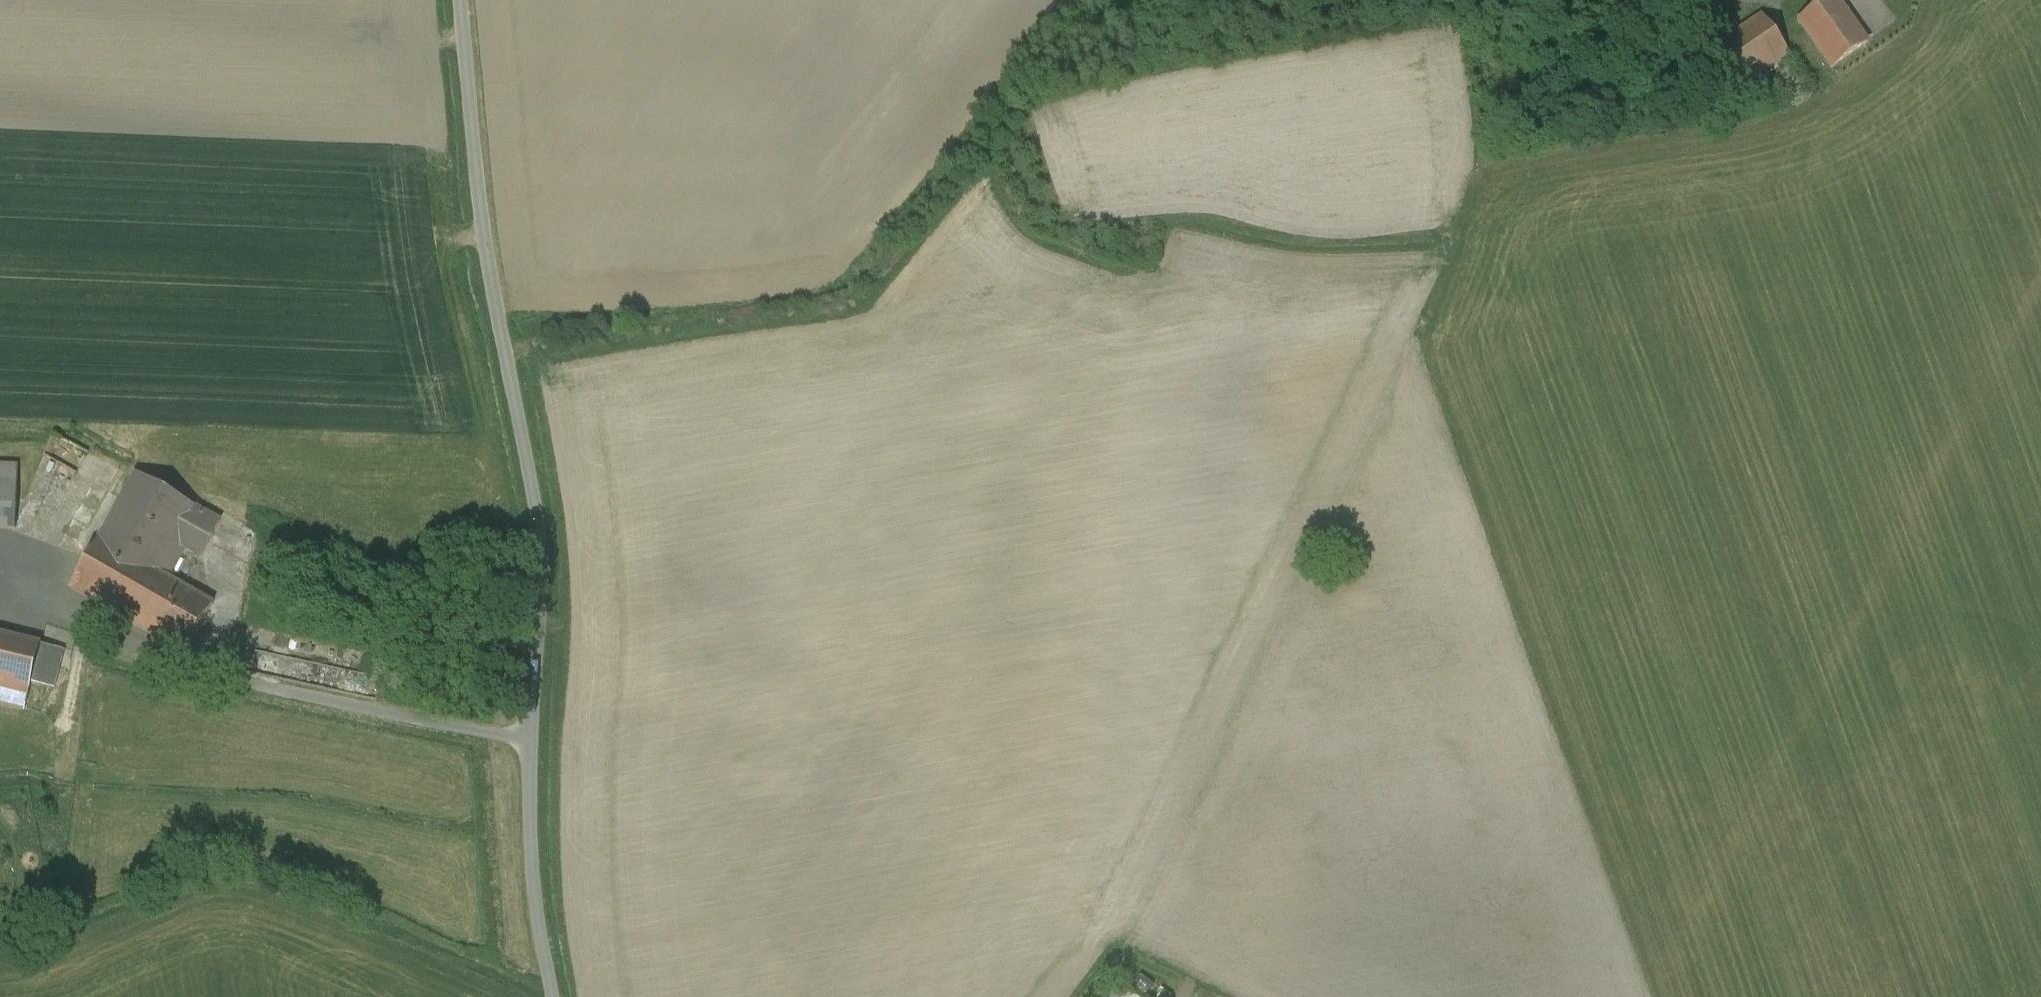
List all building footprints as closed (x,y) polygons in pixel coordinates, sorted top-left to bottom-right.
[(1837,0),(1826,0),(1800,19),(1800,18),(1798,19),(1799,21),(1800,21),(1831,66),(1832,68),(1834,66),(1866,43),(1866,44),(1868,43),(1866,41),(1837,0)] [(1761,15),(1709,51),(1737,91),(1763,72),(1789,54),(1761,15)] [(0,467),(0,528),(16,528),(18,468),(0,467)] [(137,474),(71,589),(72,590),(72,589),(139,628),(168,579),(185,548),(201,557),(220,523),(137,474)] [(213,605),(168,579),(139,628),(185,654),(213,605)] [(0,635),(0,704),(24,710),(41,645),(0,635)]
